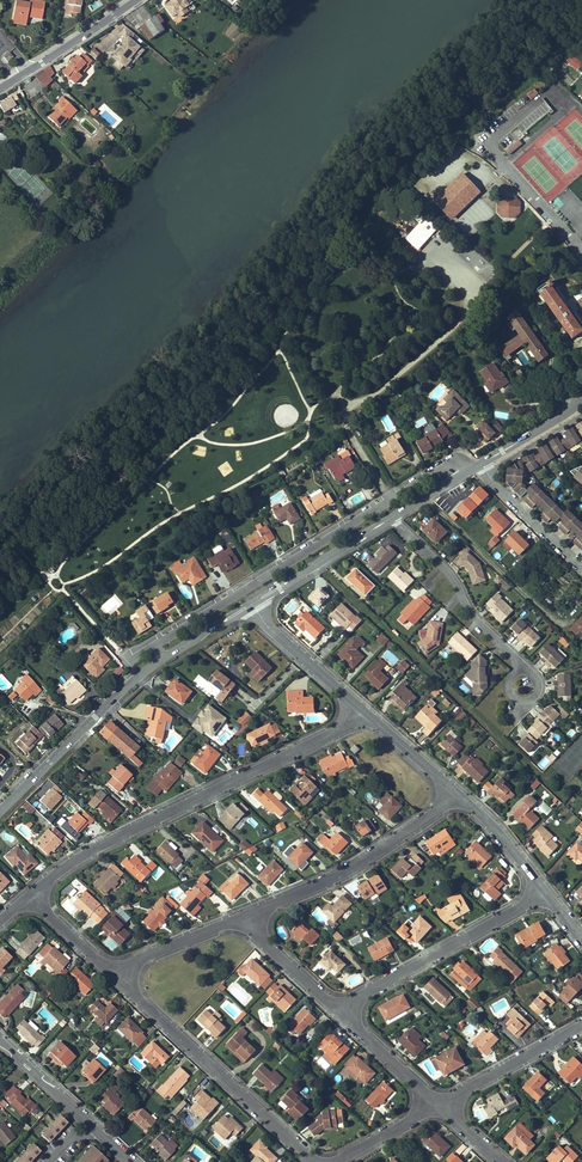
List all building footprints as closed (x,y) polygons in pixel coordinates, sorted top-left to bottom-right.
[(27,16),(41,19),(44,2),(35,0),(30,0),(29,6),(27,16)] [(65,11),(65,14),(69,15),(69,16),(71,16),(71,15),(75,16),(76,13),(79,13),(81,0),(67,0),(65,11)] [(166,6),(173,16),(178,13),(180,17),(189,11),(186,8),(189,5),(186,0),(174,0),(166,6)] [(12,19),(26,21),(27,16),(29,6),(22,4),(23,2),(15,1),(12,19)] [(158,14),(153,18),(145,23),(141,27),(150,40),(154,37),(164,30),(160,24),(163,22),(158,14)] [(132,38),(135,35),(126,27),(120,34),(124,37),(122,40),(122,46),(124,47),(124,48),(120,49),(114,44),(110,49),(115,52),(115,53),(112,55),(111,57),(117,62),(114,66),(120,71),(124,66),(127,68),(132,61),(131,60),(136,54),(138,54),(143,49),(137,44),(137,42),(132,38)] [(93,47),(88,53),(95,59),(101,53),(93,47)] [(145,51),(143,49),(138,54),(136,54),(131,60),(132,61),(135,63),(145,51)] [(566,59),(577,70),(581,64),(581,61),(573,52),(566,59)] [(84,63),(86,65),(90,61),(81,54),(78,58),(76,56),(61,73),(66,77),(65,79),(67,81),(70,80),(74,84),(81,77),(79,76),(76,73),(84,63)] [(88,66),(86,65),(84,63),(76,73),(79,76),(88,66)] [(43,72),(42,71),(33,76),(37,79),(43,72)] [(51,80),(43,72),(37,79),(45,86),(51,80)] [(72,88),(67,93),(72,97),(73,95),(71,93),(73,92),(75,91),(76,89),(74,87),(72,88)] [(528,97),(531,100),(539,94),(535,89),(527,95),(528,97)] [(14,95),(0,103),(0,107),(3,112),(16,105),(13,101),(17,99),(14,95)] [(59,126),(67,117),(69,115),(67,114),(73,107),(61,96),(58,100),(59,101),(55,105),(57,107),(55,110),(48,117),(59,126)] [(69,115),(67,117),(69,118),(76,110),(73,107),(67,114),(69,115)] [(93,108),(89,112),(94,116),(98,111),(93,108)] [(514,145),(516,148),(522,143),(520,140),(514,145)] [(516,148),(514,145),(508,150),(510,153),(516,148)] [(479,190),(462,173),(435,200),(451,217),(479,190)] [(521,213),(515,208),(515,197),(503,196),(503,207),(497,213),(503,219),(515,219),(521,213)] [(419,249),(436,232),(423,218),(405,234),(419,249)] [(547,284),(549,288),(541,294),(572,339),(581,332),(581,329),(552,287),(554,286),(551,281),(547,284)] [(526,343),(539,363),(548,357),(517,312),(508,319),(510,322),(507,324),(512,332),(516,330),(520,336),(526,343)] [(505,357),(509,355),(526,343),(520,336),(512,341),(500,350),(505,357)] [(501,385),(502,387),(508,383),(501,372),(500,373),(493,364),(480,372),(487,382),(486,383),(493,392),(499,387),(498,387),(501,385)] [(493,392),(486,383),(484,384),(491,393),(493,392)] [(463,412),(470,406),(456,392),(451,396),(453,398),(448,402),(442,408),(445,411),(441,414),(446,420),(456,411),(459,408),(463,412)] [(451,396),(449,394),(445,398),(448,402),(453,398),(451,396)] [(445,411),(442,408),(440,405),(436,409),(441,414),(445,411)] [(388,433),(396,428),(387,414),(379,418),(388,433)] [(441,440),(450,432),(442,424),(436,430),(429,435),(426,437),(427,438),(417,444),(423,454),(443,442),(441,440)] [(497,435),(500,433),(500,432),(495,427),(493,426),(491,428),(497,435)] [(493,439),(497,435),(491,428),(487,432),(493,439)] [(569,450),(580,443),(574,432),(570,434),(569,432),(564,434),(566,439),(560,443),(557,439),(553,442),(554,444),(551,446),(558,457),(569,450)] [(400,437),(398,433),(393,436),(396,440),(389,445),(381,450),(384,455),(382,456),(386,462),(391,460),(392,462),(398,459),(397,457),(405,452),(397,440),(400,437)] [(396,440),(393,436),(386,440),(389,445),(396,440)] [(552,460),(554,459),(547,448),(543,451),(552,460)] [(524,462),(531,473),(542,466),(552,460),(543,451),(541,449),(538,451),(540,455),(533,459),(531,455),(526,458),(527,460),(524,462)] [(340,462),(350,457),(347,452),(337,458),(340,462)] [(347,473),(356,467),(350,457),(340,462),(329,468),(335,477),(345,471),(347,473)] [(577,521),(579,519),(577,517),(575,515),(573,517),(567,512),(564,515),(559,509),(561,507),(559,505),(557,503),(555,505),(549,500),(544,494),(546,492),(543,490),(542,488),(540,490),(534,485),(528,491),(523,486),(524,478),(524,470),(521,465),(519,463),(509,469),(511,471),(510,484),(510,485),(509,486),(522,499),(527,494),(531,497),(526,503),(533,510),(538,504),(546,512),(541,517),(548,524),(553,519),(557,523),(560,520),(564,524),(559,530),(565,537),(571,531),(579,538),(573,544),(580,551),(581,550),(581,526),(577,521)] [(570,472),(581,483),(581,484),(581,466),(570,472)] [(345,471),(335,477),(336,479),(347,473),(345,471)] [(466,518),(488,496),(484,492),(482,494),(481,493),(478,490),(458,510),(466,518)] [(328,502),(329,504),(333,502),(329,494),(325,496),(322,493),(305,504),(312,515),(316,512),(315,510),(328,502)] [(315,510),(316,512),(329,504),(328,502),(315,510)] [(281,509),(275,512),(280,520),(286,517),(287,519),(291,525),(300,519),(291,503),(281,509)] [(272,507),(275,512),(281,509),(278,504),(272,507)] [(483,524),(491,532),(495,528),(481,515),(477,518),(483,524)] [(447,532),(434,520),(424,531),(436,543),(447,532)] [(493,533),(491,532),(483,524),(481,526),(491,536),(493,533)] [(270,541),(275,538),(267,525),(258,530),(259,532),(261,535),(265,533),(270,541)] [(517,557),(529,544),(515,530),(502,543),(517,557)] [(204,537),(206,540),(214,534),(211,531),(204,537)] [(265,542),(266,544),(270,541),(265,533),(261,535),(259,532),(245,540),(251,550),(265,542)] [(389,545),(387,547),(394,555),(397,552),(389,545)] [(376,573),(394,555),(387,547),(385,549),(383,547),(376,555),(379,558),(376,561),(375,559),(368,566),(376,573)] [(464,547),(458,553),(463,557),(467,552),(468,551),(464,547)] [(236,566),(230,557),(234,554),(231,549),(225,552),(224,550),(208,560),(213,568),(218,565),(223,573),(229,569),(229,570),(236,566)] [(463,557),(459,561),(468,570),(470,569),(474,577),(483,581),(485,580),(480,564),(467,552),(463,557)] [(230,557),(236,566),(240,564),(234,554),(230,557)] [(194,557),(186,563),(188,566),(193,563),(203,579),(206,577),(194,557)] [(173,570),(182,564),(180,561),(171,566),(173,570)] [(203,579),(193,563),(188,566),(184,568),(182,564),(173,570),(176,575),(177,574),(182,581),(188,577),(189,579),(193,585),(203,579)] [(410,576),(408,578),(403,574),(397,568),(389,577),(403,591),(414,580),(410,576)] [(356,569),(348,578),(347,579),(353,584),(365,596),(374,586),(356,569)] [(470,569),(468,570),(473,584),(483,581),(474,577),(470,569)] [(508,591),(511,588),(503,580),(499,584),(508,591)] [(312,594),(309,597),(319,607),(330,596),(320,588),(316,593),(314,595),(313,593),(312,594)] [(170,607),(169,606),(174,602),(168,592),(154,601),(157,605),(161,612),(170,607)] [(496,610),(498,611),(496,613),(494,615),(502,623),(514,611),(501,599),(502,598),(497,593),(487,604),(491,608),(493,607),(496,610)] [(420,598),(428,606),(431,603),(423,595),(420,598)] [(416,603),(409,610),(398,622),(403,626),(408,621),(411,624),(428,606),(420,598),(416,603)] [(414,601),(407,608),(409,610),(416,603),(414,601)] [(355,619),(359,624),(362,621),(357,617),(356,618),(341,604),(330,616),(334,619),(346,629),(349,626),(355,619)] [(149,621),(154,618),(147,605),(137,612),(141,618),(132,623),(139,634),(150,627),(147,622),(149,621)] [(157,615),(161,612),(157,605),(153,608),(157,615)] [(305,615),(301,619),(296,624),(301,628),(302,626),(305,629),(315,638),(324,628),(307,612),(305,615)] [(349,626),(353,630),(359,624),(355,619),(349,626)] [(517,635),(520,639),(524,642),(525,641),(528,643),(532,647),(540,638),(530,629),(520,619),(512,627),(515,631),(518,634),(517,635)] [(575,624),(573,626),(581,635),(581,620),(576,626),(575,624)] [(429,622),(427,631),(431,632),(430,637),(428,639),(426,637),(417,643),(425,654),(439,645),(442,624),(429,622)] [(581,636),(581,635),(573,626),(571,628),(577,634),(580,637),(581,636)] [(68,627),(57,639),(64,645),(75,633),(68,627)] [(577,634),(571,628),(568,632),(574,638),(577,634)] [(477,651),(457,632),(448,642),(467,661),(477,651)] [(379,641),(384,646),(389,640),(384,635),(379,641)] [(366,643),(359,636),(356,639),(361,643),(360,645),(362,647),(366,643)] [(360,645),(361,643),(356,639),(354,637),(338,654),(353,668),(364,657),(355,649),(360,645)] [(570,644),(563,637),(559,640),(567,647),(570,644)] [(555,669),(564,660),(556,652),(548,644),(539,653),(543,657),(540,660),(544,664),(548,667),(551,664),(555,669)] [(102,671),(100,669),(109,660),(98,648),(82,664),(95,678),(102,671)] [(253,669),(262,678),(270,670),(262,662),(264,660),(256,652),(246,661),(253,669)] [(486,662),(479,655),(471,664),(475,667),(475,669),(473,669),(469,672),(469,679),(473,682),(474,695),(480,695),(484,691),(484,688),(487,687),(487,682),(487,677),(484,678),(484,669),(486,667),(486,662)] [(378,662),(384,667),(387,664),(381,659),(378,662)] [(262,662),(270,670),(272,668),(264,660),(262,662)] [(397,668),(402,674),(409,667),(403,661),(397,668)] [(377,681),(374,685),(378,689),(388,679),(380,672),(384,667),(378,662),(366,675),(372,680),(374,678),(377,681)] [(250,673),(258,681),(262,678),(253,669),(250,673)] [(226,694),(229,689),(231,690),(235,685),(217,671),(209,681),(221,690),(226,694)] [(559,699),(571,699),(571,687),(571,674),(559,674),(559,683),(555,683),(555,688),(555,692),(559,692),(559,699)] [(20,691),(18,693),(23,700),(31,692),(32,694),(35,696),(40,691),(25,675),(20,680),(22,683),(17,688),(20,691)] [(60,696),(76,680),(72,676),(56,691),(60,696)] [(86,690),(76,680),(60,696),(69,704),(75,697),(80,693),(82,694),(86,690)] [(173,686),(168,693),(182,704),(191,692),(175,680),(171,684),(173,686)] [(404,687),(401,684),(388,698),(396,705),(397,703),(404,709),(410,702),(412,703),(416,698),(404,687)] [(431,691),(434,696),(442,692),(440,687),(431,691)] [(7,696),(10,701),(17,696),(14,691),(7,696)] [(313,712),(312,698),(307,697),(307,700),(303,700),(303,698),(303,691),(287,692),(288,711),(296,711),(298,708),(302,708),(303,712),(313,712)] [(31,692),(23,700),(25,701),(32,694),(31,692)] [(216,698),(222,702),(226,697),(220,692),(216,698)] [(46,700),(52,705),(54,702),(48,696),(46,700)] [(397,703),(396,705),(403,712),(412,703),(410,702),(404,709),(397,703)] [(225,722),(230,716),(214,704),(210,710),(225,722)] [(417,714),(428,725),(426,727),(423,729),(429,735),(441,722),(434,715),(436,712),(427,704),(417,714)] [(154,721),(151,721),(148,736),(156,738),(155,743),(161,744),(166,721),(171,722),(172,717),(161,708),(148,705),(146,716),(152,717),(155,718),(154,721)] [(545,713),(542,717),(539,720),(536,724),(533,727),(542,735),(551,725),(560,714),(551,706),(548,710),(545,713)] [(466,715),(462,711),(457,716),(461,720),(466,715)] [(241,718),(246,723),(252,717),(247,712),(241,718)] [(428,725),(417,714),(415,717),(426,727),(428,725)] [(53,715),(37,731),(42,735),(45,732),(50,736),(62,723),(53,715)] [(241,718),(237,721),(239,722),(244,726),(246,723),(241,718)] [(106,738),(115,728),(109,722),(99,732),(106,738)] [(231,730),(235,734),(244,726),(239,722),(231,730)] [(260,742),(267,738),(275,735),(275,734),(271,726),(270,724),(247,735),(252,745),(260,742)] [(271,726),(275,734),(280,732),(276,724),(271,726)] [(247,729),(244,726),(235,734),(238,737),(247,729)] [(37,740),(42,735),(37,731),(34,728),(33,727),(20,740),(21,742),(17,746),(24,752),(28,748),(29,750),(33,745),(33,744),(31,743),(36,739),(37,740)] [(115,728),(106,738),(129,759),(133,754),(139,748),(115,728)] [(452,731),(449,734),(455,739),(458,736),(452,731)] [(520,745),(528,753),(538,742),(528,733),(525,737),(526,738),(524,740),(520,745)] [(455,755),(462,747),(455,739),(449,734),(440,743),(450,753),(451,752),(455,755)] [(191,762),(205,773),(220,755),(209,746),(204,753),(200,750),(191,762)] [(332,758),(321,764),(327,776),(335,772),(348,766),(349,768),(355,765),(352,759),(351,760),(349,756),(344,758),(342,753),(332,758)] [(133,754),(129,759),(138,767),(142,762),(133,754)] [(471,758),(466,754),(458,763),(479,782),(488,773),(482,766),(476,760),(472,757),(471,758)] [(177,760),(182,764),(185,761),(179,756),(176,760),(177,760)] [(168,789),(165,787),(179,771),(169,762),(159,774),(147,787),(154,793),(160,787),(162,789),(165,792),(168,789)] [(115,771),(111,775),(113,777),(107,783),(117,792),(123,785),(122,785),(127,779),(131,775),(132,774),(120,765),(115,771)] [(81,781),(84,777),(78,771),(75,776),(81,781)] [(168,789),(182,773),(179,771),(165,787),(168,789)] [(308,772),(305,775),(312,783),(316,779),(308,772)] [(147,787),(159,774),(158,773),(146,786),(147,787)] [(304,781),(298,788),(295,785),(290,790),(305,804),(312,797),(309,794),(316,786),(312,783),(305,775),(301,779),(304,781)] [(498,795),(505,802),(509,797),(511,799),(514,795),(510,790),(505,786),(507,784),(501,778),(493,786),(492,786),(487,791),(492,795),(493,794),(496,797),(498,795)] [(540,783),(537,780),(530,786),(534,790),(540,783)] [(39,799),(49,810),(66,795),(56,784),(39,799)] [(43,786),(36,794),(41,798),(47,790),(43,786)] [(309,794),(312,797),(320,790),(316,786),(309,794)] [(154,793),(156,795),(162,789),(160,787),(154,793)] [(258,800),(264,795),(257,788),(252,794),(258,800)] [(104,812),(101,815),(109,822),(121,809),(100,790),(88,803),(93,808),(96,805),(104,812)] [(258,800),(263,805),(265,802),(273,810),(280,817),(287,809),(278,800),(281,797),(281,795),(276,791),(275,791),(272,794),(269,790),(264,795),(258,800)] [(396,812),(394,810),(400,804),(388,794),(381,802),(385,806),(380,811),(389,819),(396,812)] [(496,797),(503,803),(505,802),(498,795),(496,797)] [(528,797),(535,804),(537,803),(530,796),(528,797)] [(529,811),(531,809),(535,804),(528,797),(513,814),(516,816),(522,822),(529,829),(538,819),(531,813),(529,811)] [(263,805),(271,813),(273,810),(265,802),(263,805)] [(385,806),(381,802),(376,807),(380,811),(385,806)] [(237,816),(240,819),(245,813),(234,803),(223,814),(231,822),(237,816)] [(546,816),(552,811),(545,803),(539,809),(546,816)] [(30,814),(34,810),(28,805),(24,809),(30,814)] [(72,827),(79,833),(88,822),(73,808),(63,819),(65,820),(61,824),(69,831),(72,827)] [(237,816),(231,822),(234,825),(240,819),(237,816)] [(328,819),(325,823),(331,827),(334,823),(328,819)] [(356,827),(362,836),(367,833),(368,833),(376,828),(370,819),(366,822),(365,821),(356,827)] [(201,827),(194,834),(213,851),(223,841),(203,822),(199,826),(201,827)] [(274,826),(278,832),(286,827),(283,822),(274,826)] [(552,837),(541,826),(532,835),(536,839),(535,841),(538,845),(540,843),(544,846),(542,848),(540,850),(548,857),(558,847),(550,839),(552,837)] [(72,827),(69,831),(75,837),(79,833),(72,827)] [(51,849),(60,840),(48,829),(35,843),(46,854),(51,849)] [(426,842),(434,854),(438,851),(453,841),(446,829),(426,842)] [(326,846),(334,853),(336,855),(348,842),(338,833),(331,841),(325,836),(319,843),(325,847),(326,846)] [(61,842),(60,840),(51,849),(53,851),(61,842)] [(157,850),(176,868),(183,860),(178,856),(179,855),(165,841),(157,850)] [(439,853),(454,843),(453,841),(438,851),(439,853)] [(475,841),(466,851),(469,855),(481,866),(482,867),(492,856),(475,841)] [(303,859),(305,861),(312,852),(303,843),(289,858),(297,866),(303,859)] [(568,853),(576,859),(577,858),(581,862),(581,847),(578,843),(568,853)] [(325,847),(332,854),(334,853),(326,846),(325,847)] [(15,864),(24,874),(37,863),(29,854),(29,855),(25,858),(19,851),(16,848),(5,856),(13,865),(15,864)] [(25,858),(29,855),(23,848),(19,851),(25,858)] [(404,864),(400,860),(392,870),(401,878),(407,871),(413,877),(422,868),(420,866),(424,861),(416,854),(411,859),(410,858),(407,862),(404,864)] [(481,866),(469,855),(467,856),(480,868),(481,866)] [(145,867),(139,862),(133,856),(129,860),(125,866),(141,882),(150,872),(145,867)] [(145,867),(150,872),(156,866),(151,861),(145,867)] [(258,878),(267,886),(282,870),(274,861),(258,878)] [(123,873),(115,865),(111,870),(110,869),(106,872),(102,877),(95,885),(104,894),(112,886),(116,881),(120,877),(119,877),(123,873)] [(507,873),(501,867),(498,869),(504,875),(507,873)] [(492,898),(499,891),(497,890),(504,883),(501,881),(505,876),(504,875),(498,869),(497,868),(493,872),(494,873),(481,887),(492,898)] [(232,883),(223,891),(232,900),(248,884),(237,873),(229,881),(232,883)] [(378,874),(358,887),(359,889),(363,895),(365,899),(368,896),(385,886),(378,874)] [(199,880),(202,882),(205,885),(209,880),(203,875),(199,880)] [(9,881),(7,879),(0,887),(0,888),(1,889),(9,881)] [(232,883),(229,881),(220,890),(222,892),(223,891),(232,883)] [(213,892),(205,885),(202,882),(192,892),(188,896),(180,905),(190,914),(206,896),(207,897),(213,892)] [(139,895),(143,891),(142,890),(138,886),(134,890),(139,895)] [(385,886),(368,896),(370,899),(387,889),(385,886)] [(86,890),(83,893),(98,907),(99,906),(100,905),(100,904),(86,890)] [(495,900),(501,894),(499,891),(492,898),(495,900)] [(95,920),(104,911),(99,906),(98,907),(83,893),(81,895),(78,899),(75,901),(82,908),(90,916),(91,915),(95,920)] [(576,893),(573,896),(580,903),(581,901),(581,898),(576,893)] [(334,922),(351,904),(342,896),(332,907),(329,904),(322,911),(330,918),(326,921),(333,927),(336,924),(334,922)] [(170,909),(173,906),(171,905),(167,901),(163,897),(160,900),(170,909)] [(459,913),(469,908),(463,898),(441,910),(447,921),(451,919),(452,920),(460,915),(459,913)] [(153,911),(149,915),(143,921),(154,931),(159,925),(158,925),(163,920),(164,921),(167,918),(166,916),(172,911),(170,909),(160,900),(154,906),(156,907),(153,911)] [(81,910),(82,908),(75,901),(73,903),(81,910)] [(124,920),(126,922),(130,918),(118,907),(115,911),(124,920)] [(100,923),(108,914),(104,911),(95,920),(100,923)] [(130,934),(122,926),(123,925),(121,923),(124,920),(115,911),(111,915),(114,917),(106,925),(115,934),(112,937),(120,945),(130,934)] [(401,928),(398,932),(405,939),(409,935),(414,940),(416,943),(431,927),(420,917),(405,932),(401,928)] [(301,923),(309,930),(311,928),(304,921),(301,923)] [(545,934),(539,922),(529,927),(531,930),(520,936),(526,947),(537,941),(536,939),(545,934)] [(304,938),(311,945),(320,936),(312,929),(309,932),(300,923),(293,931),(302,940),(304,938)] [(115,934),(106,925),(102,929),(112,937),(115,934)] [(516,935),(523,948),(526,947),(520,936),(531,930),(529,927),(516,935)] [(34,928),(27,935),(29,937),(30,938),(37,931),(34,928)] [(19,948),(27,955),(28,955),(44,938),(37,931),(30,938),(29,937),(19,948)] [(337,933),(333,937),(338,941),(343,939),(337,933)] [(409,935),(405,939),(410,944),(414,940),(409,935)] [(375,960),(394,950),(387,938),(368,948),(375,960)] [(40,962),(52,948),(47,943),(34,957),(40,962)] [(556,944),(545,952),(548,956),(553,962),(558,969),(569,961),(563,954),(559,948),(556,944)] [(55,976),(63,968),(69,962),(53,947),(52,948),(40,962),(44,966),(48,962),(55,968),(51,972),(55,976)] [(489,956),(494,960),(501,952),(502,951),(498,947),(489,956)] [(12,957),(3,948),(0,951),(0,970),(12,957)] [(27,955),(19,948),(17,950),(25,957),(27,955)] [(338,973),(345,965),(331,951),(321,962),(329,970),(331,967),(338,973)] [(501,952),(494,960),(493,961),(509,976),(508,978),(513,982),(522,973),(517,968),(517,967),(501,952)] [(252,959),(245,967),(243,969),(246,972),(260,985),(268,976),(269,975),(252,959)] [(48,962),(44,966),(51,972),(55,968),(48,962)] [(460,965),(455,970),(451,974),(463,985),(466,982),(469,984),(478,976),(463,962),(460,965)] [(237,971),(242,976),(246,972),(243,969),(245,967),(243,965),(237,971)] [(55,976),(60,980),(67,972),(63,968),(55,976)] [(81,972),(80,973),(76,970),(64,981),(69,985),(71,982),(85,995),(94,985),(89,980),(88,981),(84,977),(85,975),(81,972)] [(575,994),(581,987),(581,975),(580,973),(575,978),(566,987),(562,992),(570,1000),(575,994)] [(265,989),(273,980),(268,976),(260,985),(265,989)] [(469,991),(481,978),(478,976),(469,984),(466,982),(463,985),(469,991)] [(566,987),(575,978),(572,976),(564,984),(566,987)] [(446,1006),(453,998),(450,995),(451,995),(433,977),(424,987),(442,1004),(443,1003),(446,1006)] [(280,984),(276,988),(268,997),(266,999),(271,1003),(273,1001),(284,1012),(296,1000),(280,984)] [(15,1004),(16,1005),(25,996),(20,992),(22,990),(17,985),(0,1003),(0,1015),(1,1015),(4,1012),(6,1014),(15,1004)] [(272,985),(264,994),(268,997),(276,988),(272,985)] [(48,991),(44,995),(43,996),(44,997),(53,988),(52,987),(50,988),(48,991)] [(53,988),(44,997),(45,999),(54,989),(53,988)] [(537,1014),(541,1010),(551,998),(543,991),(533,1003),(535,1005),(532,1008),(537,1014)] [(386,1020),(409,1007),(402,995),(379,1008),(386,1020)] [(467,1002),(475,1009),(480,1006),(471,998),(467,1002)] [(550,1006),(554,1001),(551,998),(541,1010),(542,1011),(548,1004),(550,1006)] [(89,1008),(98,1016),(94,1020),(100,1026),(104,1022),(105,1023),(117,1010),(110,1004),(105,1009),(96,1001),(89,1008)] [(6,1014),(7,1015),(16,1005),(15,1004),(6,1014)] [(296,1031),(299,1033),(309,1024),(315,1017),(305,1008),(286,1027),(293,1034),(296,1031)] [(514,1008),(507,1015),(510,1018),(517,1011),(514,1008)] [(225,1028),(206,1010),(197,1019),(204,1026),(206,1024),(210,1028),(208,1030),(211,1033),(215,1036),(216,1037),(225,1028)] [(526,1028),(530,1024),(517,1011),(510,1018),(514,1022),(507,1028),(518,1038),(522,1033),(519,1030),(523,1026),(526,1028)] [(125,1035),(132,1043),(142,1032),(128,1019),(123,1024),(122,1023),(117,1028),(124,1035),(125,1035)] [(28,1024),(24,1020),(17,1027),(21,1031),(26,1037),(25,1038),(32,1045),(33,1044),(37,1047),(45,1038),(42,1035),(40,1036),(36,1031),(38,1029),(30,1021),(28,1024)] [(265,1031),(271,1036),(279,1027),(276,1025),(271,1030),(268,1028),(265,1031)] [(242,1027),(237,1033),(242,1038),(248,1032),(242,1027)] [(415,1056),(425,1045),(418,1039),(421,1036),(412,1028),(409,1031),(408,1030),(398,1041),(415,1056)] [(476,1045),(484,1052),(489,1047),(490,1046),(491,1047),(498,1039),(490,1031),(487,1034),(484,1030),(479,1035),(483,1039),(476,1045)] [(447,1040),(450,1037),(443,1031),(440,1034),(447,1040)] [(237,1033),(226,1044),(236,1053),(238,1050),(247,1059),(255,1050),(242,1038),(237,1033)] [(330,1059),(334,1064),(347,1050),(341,1045),(343,1043),(331,1033),(319,1045),(327,1052),(332,1057),(330,1059)] [(55,1056),(53,1058),(59,1064),(61,1062),(66,1066),(75,1056),(60,1042),(51,1052),(55,1056)] [(148,1060),(153,1055),(161,1064),(168,1057),(152,1042),(141,1054),(148,1060)] [(489,1047),(484,1052),(486,1055),(492,1050),(489,1047)] [(455,1048),(436,1059),(444,1075),(464,1064),(455,1048)] [(235,1054),(244,1062),(247,1059),(238,1050),(236,1053),(235,1054)] [(353,1054),(345,1064),(348,1067),(357,1058),(353,1054)] [(375,1073),(358,1057),(357,1058),(348,1067),(358,1077),(365,1083),(375,1073)] [(569,1067),(576,1059),(574,1057),(566,1065),(569,1067)] [(444,1075),(436,1059),(431,1061),(437,1071),(439,1070),(442,1076),(444,1075)] [(566,1065),(559,1073),(570,1083),(577,1076),(579,1078),(581,1075),(581,1065),(576,1059),(569,1067),(566,1065)] [(87,1075),(86,1077),(92,1083),(105,1070),(94,1060),(83,1071),(87,1075)] [(271,1092),(283,1079),(274,1070),(271,1073),(262,1064),(254,1073),(266,1085),(265,1085),(271,1092)] [(183,1077),(186,1073),(180,1067),(163,1086),(172,1095),(177,1090),(176,1089),(186,1079),(183,1077)] [(346,1070),(356,1079),(358,1077),(348,1067),(346,1070)] [(536,1100),(543,1093),(538,1088),(546,1080),(537,1072),(523,1087),(536,1100)] [(177,1090),(190,1076),(186,1073),(183,1077),(186,1079),(176,1089),(177,1090)] [(366,1100),(371,1104),(376,1100),(380,1103),(381,1105),(385,1101),(383,1100),(393,1090),(384,1081),(366,1100)] [(103,1104),(114,1114),(124,1105),(113,1094),(118,1088),(113,1084),(101,1097),(106,1102),(103,1104)] [(170,1098),(172,1095),(163,1086),(161,1088),(170,1098)] [(28,1111),(33,1106),(27,1101),(20,1095),(22,1094),(18,1090),(10,1098),(14,1102),(11,1104),(23,1117),(28,1111)] [(210,1102),(203,1096),(205,1093),(201,1090),(194,1097),(198,1101),(192,1108),(204,1120),(219,1103),(213,1098),(212,1100),(210,1102)] [(298,1121),(309,1110),(304,1105),(306,1103),(299,1096),(298,1096),(290,1090),(281,1099),(291,1109),(289,1112),(298,1121)] [(210,1102),(212,1100),(205,1093),(203,1096),(210,1102)] [(508,1111),(518,1105),(514,1096),(503,1102),(499,1094),(490,1099),(492,1103),(484,1108),(489,1118),(497,1113),(496,1112),(505,1106),(508,1111)] [(33,1106),(28,1111),(31,1114),(36,1108),(28,1100),(27,1101),(33,1106)] [(186,1103),(183,1100),(175,1109),(178,1111),(186,1103)] [(376,1100),(371,1104),(375,1108),(380,1103),(376,1100)] [(134,1118),(146,1131),(155,1122),(139,1106),(128,1118),(131,1121),(134,1118)] [(342,1110),(322,1113),(322,1114),(323,1118),(319,1121),(309,1128),(314,1135),(324,1128),(331,1127),(331,1125),(337,1124),(337,1123),(343,1122),(342,1110)] [(239,1125),(236,1127),(229,1120),(224,1115),(213,1127),(225,1139),(232,1132),(236,1136),(243,1128),(239,1125)] [(50,1142),(67,1123),(60,1116),(42,1135),(50,1142)] [(236,1127),(239,1125),(231,1118),(229,1120),(236,1127)] [(5,1146),(15,1138),(3,1122),(0,1125),(0,1138),(5,1146)] [(516,1127),(529,1140),(532,1136),(520,1124),(516,1127)] [(535,1145),(529,1140),(516,1127),(505,1139),(513,1147),(517,1143),(527,1153),(535,1145)] [(557,1139),(562,1134),(558,1129),(553,1134),(557,1139)] [(423,1141),(440,1157),(450,1147),(433,1131),(423,1141)] [(168,1142),(159,1134),(151,1143),(159,1151),(157,1153),(165,1160),(175,1150),(174,1149),(177,1146),(170,1139),(168,1142)] [(265,1149),(266,1148),(267,1147),(260,1140),(251,1150),(257,1156),(263,1161),(273,1161),(277,1158),(269,1151),(267,1152),(265,1149)] [(41,1151),(33,1144),(16,1161),(30,1161),(41,1151)] [(93,1145),(76,1161),(111,1161),(93,1145)] [(578,1157),(569,1148),(565,1152),(563,1150),(559,1146),(548,1157),(554,1161),(560,1161),(562,1159),(565,1161),(573,1161),(578,1157)] [(457,1157),(454,1154),(449,1159),(451,1161),(452,1161),(457,1157)]
